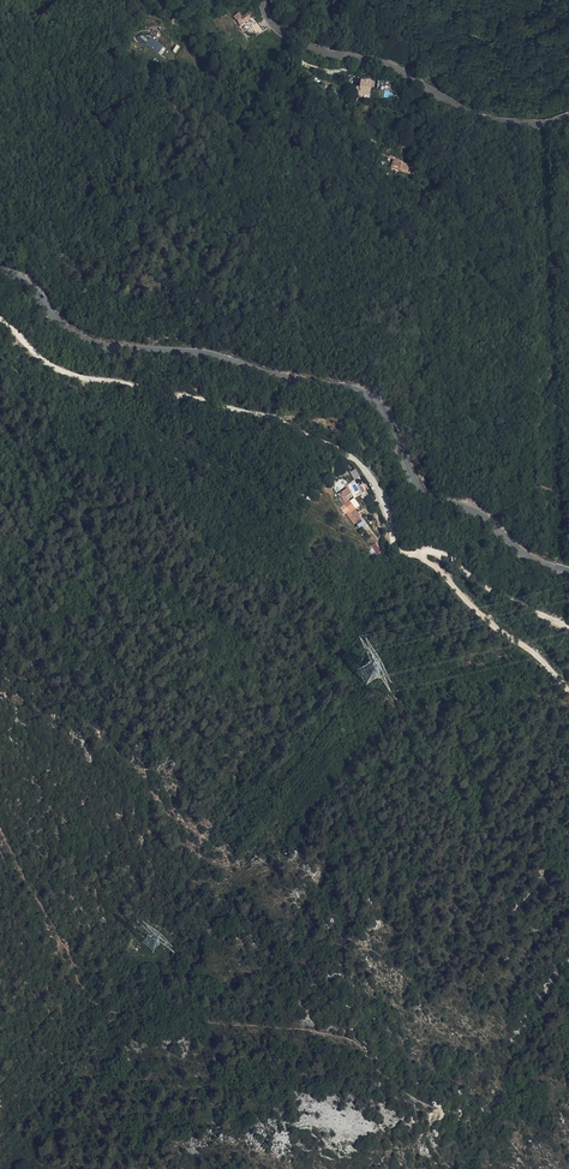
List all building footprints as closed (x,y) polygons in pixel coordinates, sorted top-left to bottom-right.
[(240,12),(235,15),(240,25),(251,19),(248,12),(242,15),(240,12)] [(145,44),(155,52),(158,49),(155,47),(157,45),(152,41),(151,43),(148,41),(145,44)] [(358,93),(370,94),(371,84),(360,82),(358,93)] [(369,143),(368,145),(376,149),(378,144),(368,139),(367,141),(369,143)] [(394,161),(392,167),(410,173),(411,169),(409,168),(410,166),(394,161)] [(325,422),(322,426),(330,431),(333,427),(325,422)] [(342,429),(334,424),(333,427),(330,431),(339,435),(342,429)] [(357,510),(355,512),(362,518),(366,514),(363,510),(364,508),(357,500),(352,505),(357,510)] [(374,556),(382,551),(376,542),(368,548),(374,556)]
